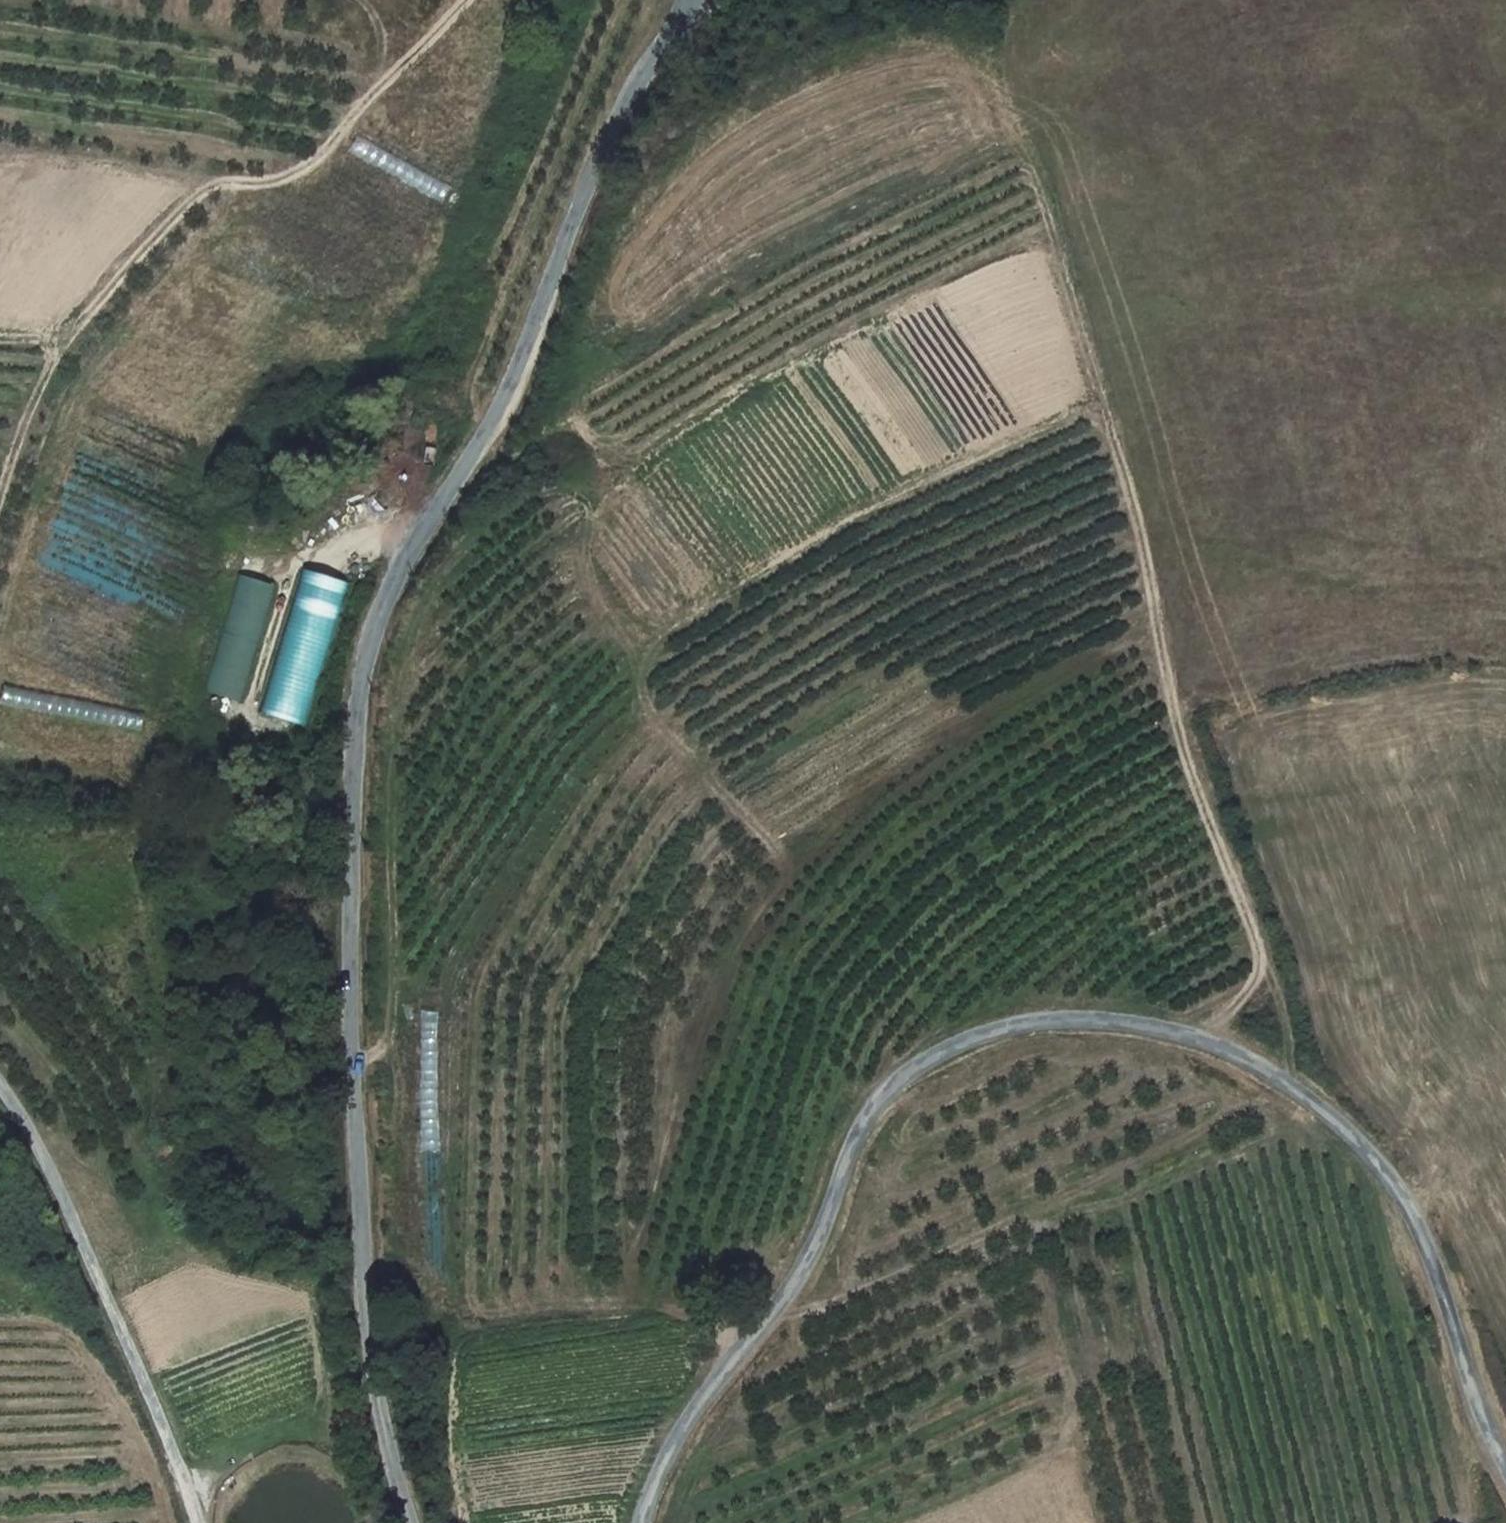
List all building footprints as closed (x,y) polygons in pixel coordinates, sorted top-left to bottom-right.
[(344,580),(300,568),(261,712),(304,724),(344,580)] [(238,698),(271,581),(238,572),(204,688),(238,698)]
